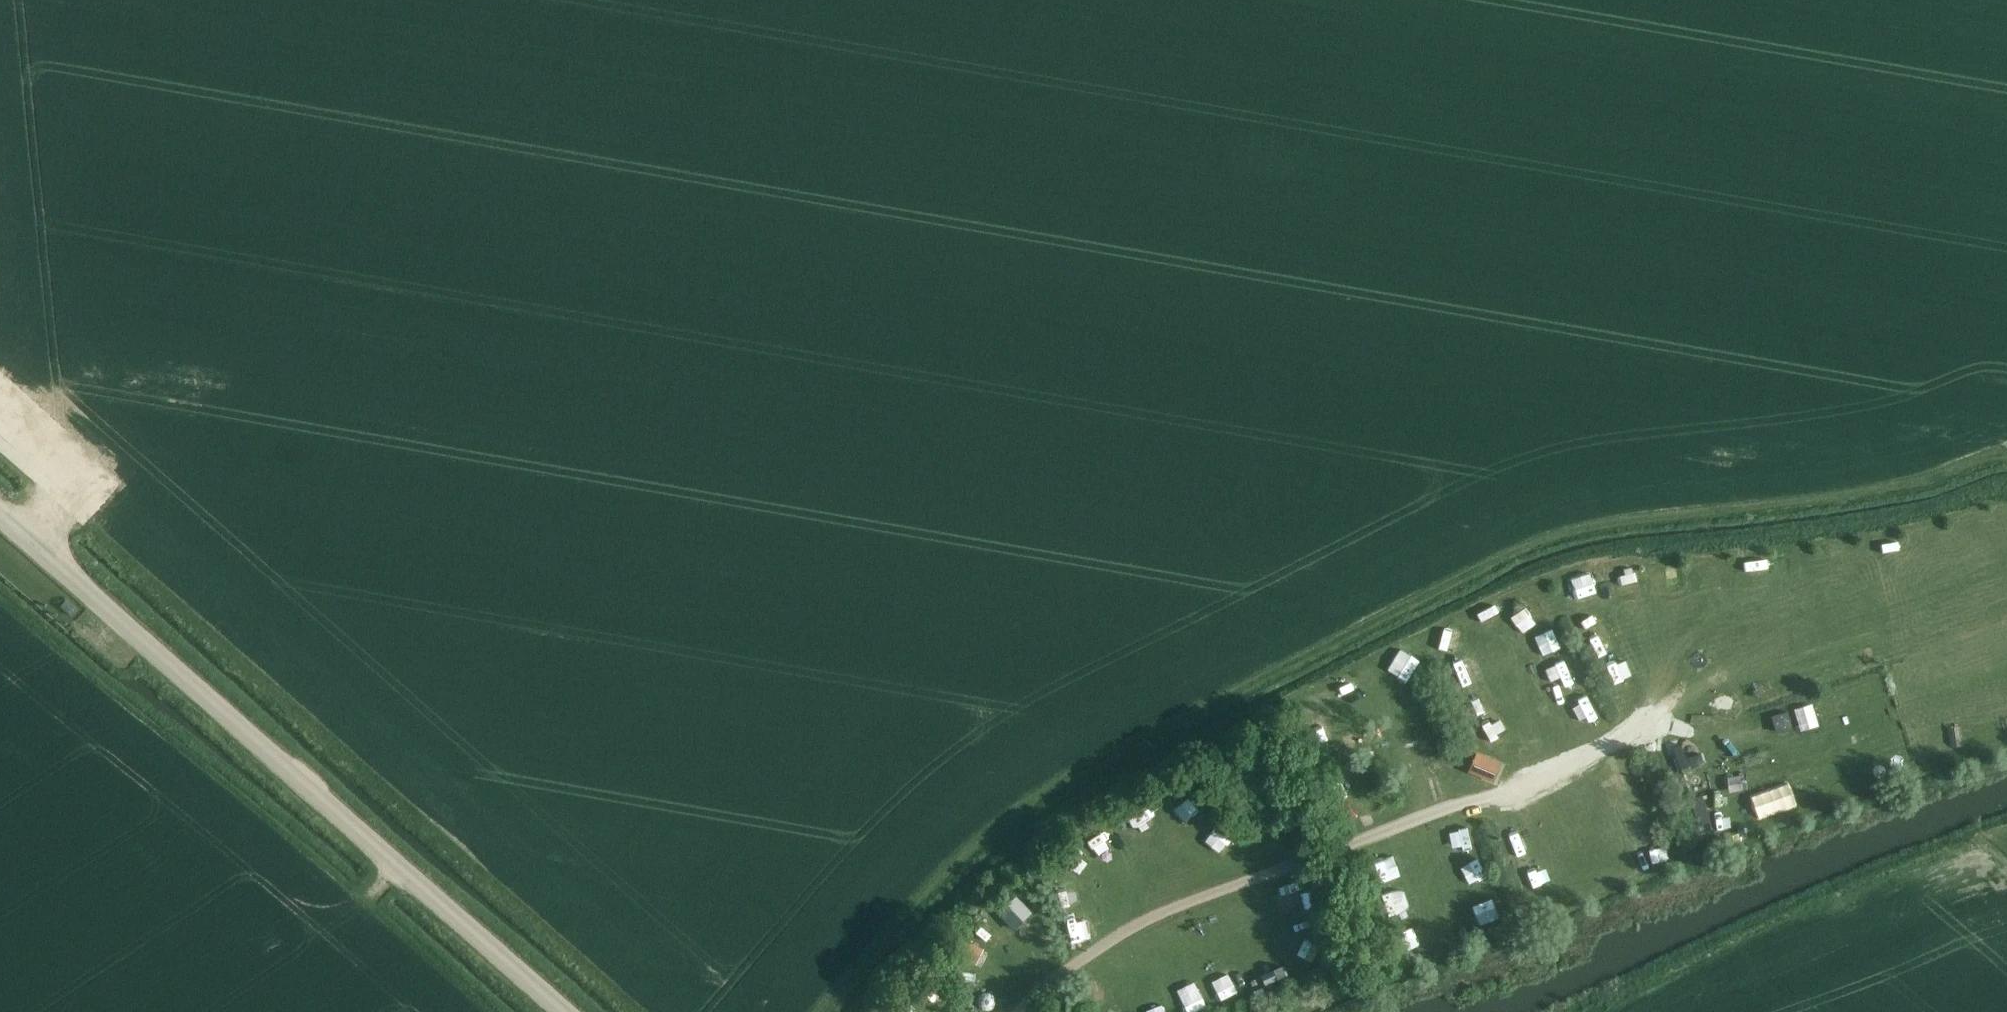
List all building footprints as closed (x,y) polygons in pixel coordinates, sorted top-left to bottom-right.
[(1681,745),(1672,748),(1680,770),(1688,767),(1681,745)] [(1476,751),(1468,771),(1492,782),(1493,782),(1501,762),(1480,753),(1476,751)] [(1700,754),(1686,758),(1689,767),(1703,762),(1700,754)] [(1707,813),(1694,817),(1697,826),(1710,822),(1707,813)] [(997,914),(1011,928),(1024,915),(1010,901),(997,914)] [(984,949),(966,941),(958,957),(976,965),(984,949)] [(969,1006),(975,1011),(999,1011),(1007,1002),(988,984),(969,1006)]
